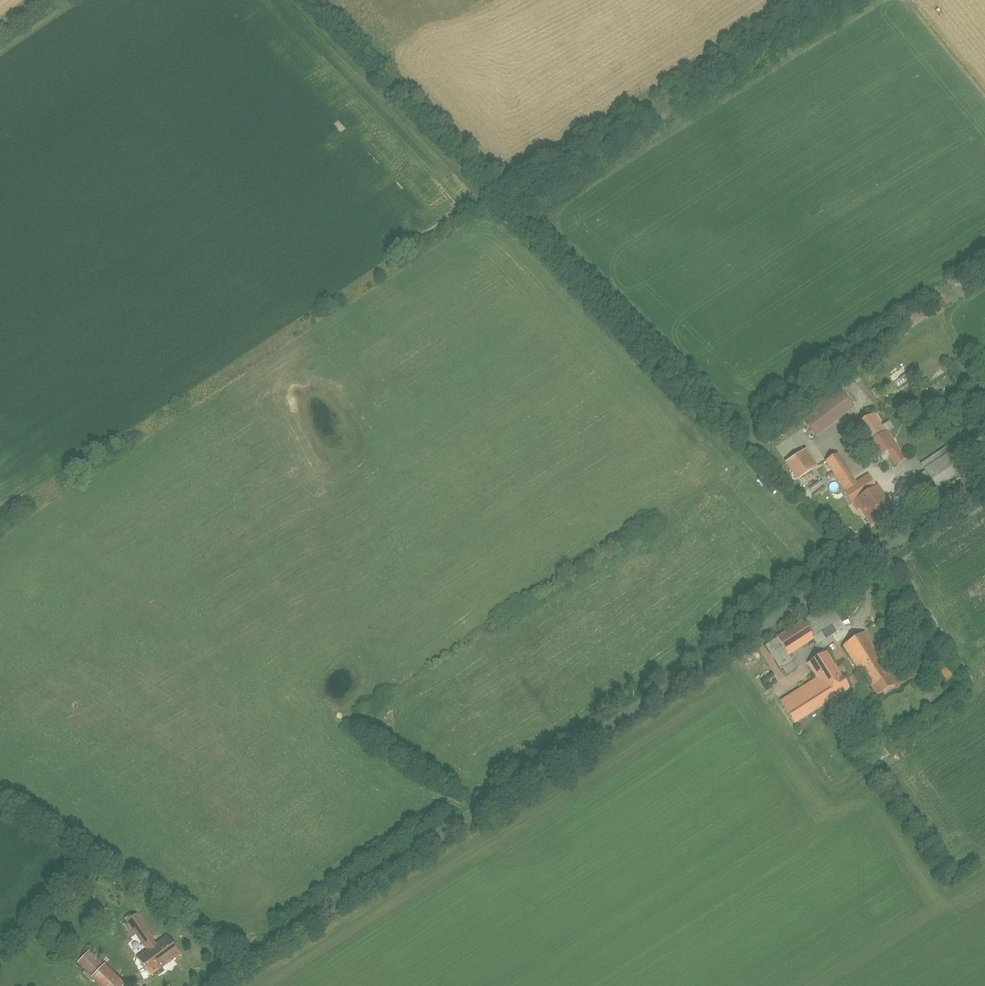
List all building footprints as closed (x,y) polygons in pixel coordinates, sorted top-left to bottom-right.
[(816,435),(852,408),(841,393),(804,420),(816,435)] [(883,433),(873,417),(854,428),(875,462),(885,456),(892,467),(903,461),(886,432),(883,433)] [(795,480),(815,468),(805,452),(785,464),(795,480)] [(942,453),(921,466),(936,490),(957,477),(942,453)] [(837,455),(826,462),(851,503),(875,488),(867,477),(855,484),(837,455)] [(765,474),(761,478),(775,492),(779,488),(765,474)] [(877,487),(851,503),(860,517),(872,509),(876,515),(888,508),(877,487)] [(837,630),(839,634),(850,627),(846,620),(843,622),(843,623),(834,628),(836,631),(837,630)] [(800,623),(775,640),(786,657),(811,640),(800,623)] [(862,636),(843,649),(875,697),(895,684),(870,646),(862,636)] [(848,689),(826,654),(807,665),(816,679),(780,702),(793,723),(848,689)] [(859,732),(869,726),(859,710),(849,716),(859,732)] [(134,916),(126,922),(148,952),(139,959),(151,976),(178,955),(167,939),(157,946),(134,916)] [(88,953),(78,964),(91,977),(89,979),(97,985),(121,985),(124,983),(103,964),(102,965),(88,953)]
